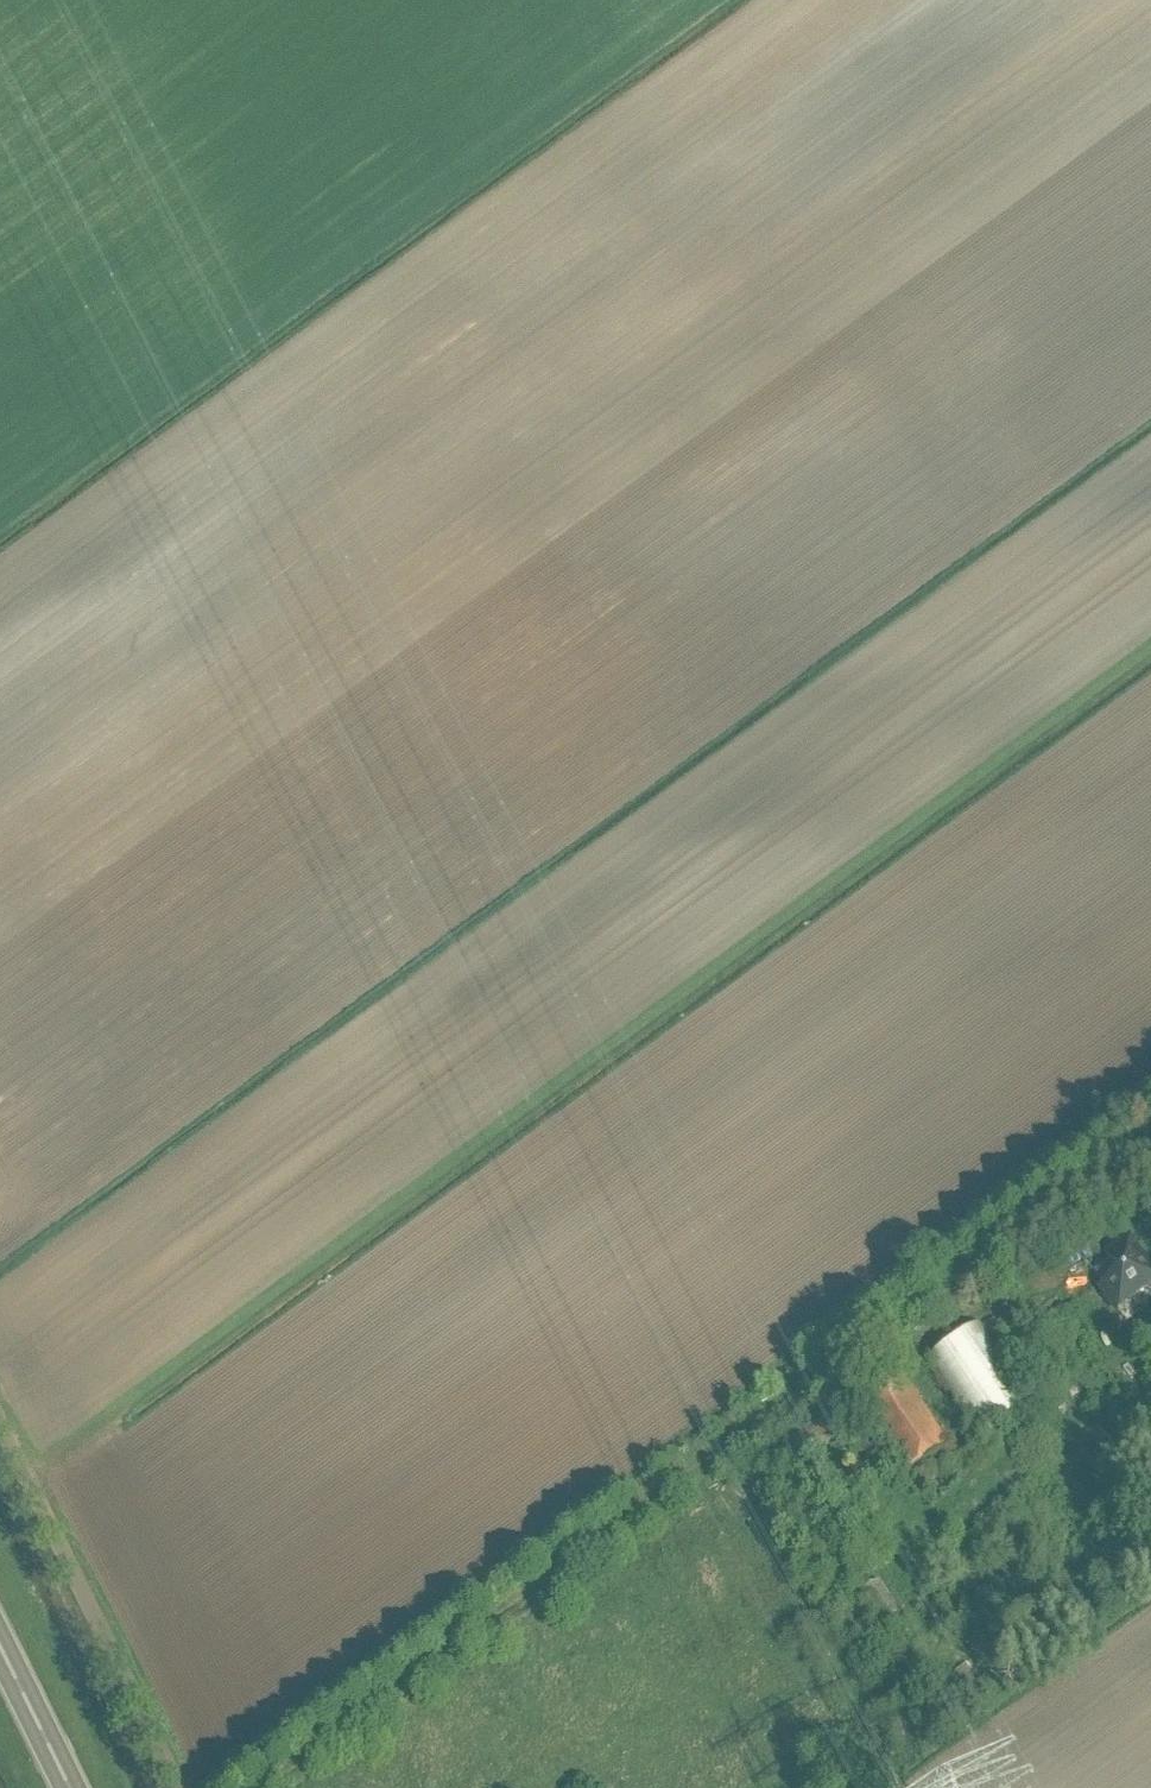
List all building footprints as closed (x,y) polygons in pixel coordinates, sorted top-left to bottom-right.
[(1150,1286),(1150,1269),(1130,1241),(1106,1259),(1118,1274),(1103,1286),(1110,1296),(1107,1298),(1117,1312),(1150,1286)] [(980,1324),(927,1360),(980,1438),(1033,1402),(980,1324)] [(906,1472),(949,1443),(904,1376),(867,1401),(871,1407),(865,1411),(906,1472)] [(1126,1603),(1117,1590),(1103,1601),(1113,1613),(1126,1603)] [(984,1690),(967,1666),(944,1682),(960,1706),(984,1690)]
